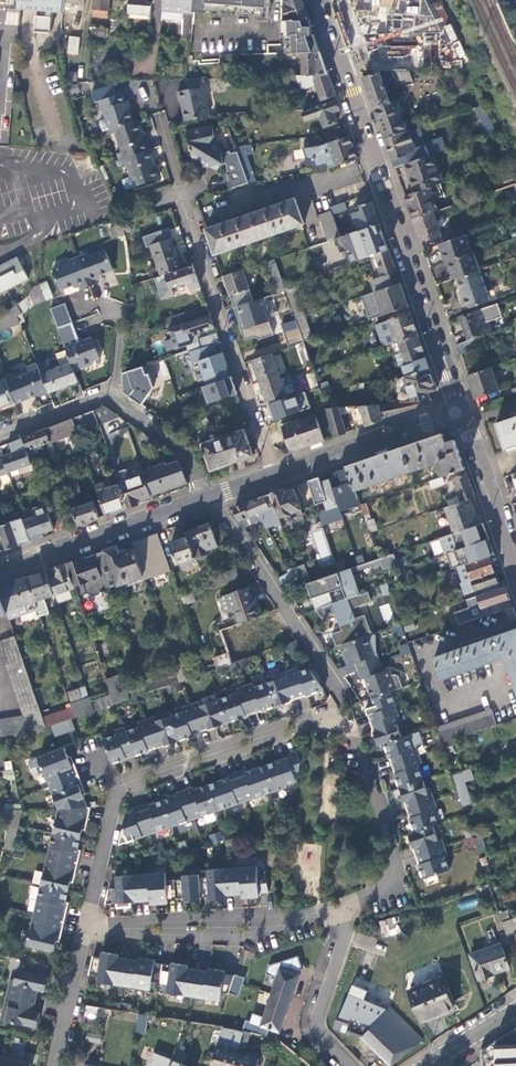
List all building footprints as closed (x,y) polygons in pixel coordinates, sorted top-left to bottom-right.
[(52,12),(64,13),(67,0),(21,0),(21,5),(21,9),(38,10),(37,16),(36,16),(35,32),(51,34),(52,12)] [(64,13),(63,18),(63,28),(70,29),(73,9),(77,10),(77,5),(83,6),(84,0),(67,0),(64,13)] [(93,16),(108,18),(110,0),(94,0),(93,16)] [(128,14),(151,16),(152,4),(148,3),(149,0),(130,0),(128,14)] [(196,0),(163,0),(162,20),(182,22),(183,14),(195,15),(195,12),(196,0)] [(195,12),(210,13),(210,10),(224,12),(224,14),(239,15),(239,13),(254,14),(254,16),(269,18),(270,0),(196,0),(195,12)] [(283,1),(285,5),(283,7),(285,13),(284,14),(286,20),(309,20),(304,5),(302,0),(285,0),(283,1)] [(364,35),(382,34),(392,34),(392,46),(383,47),(371,52),(369,54),(375,73),(381,71),(393,70),(399,70),(411,70),(417,70),(424,64),(424,52),(418,45),(399,46),(400,34),(441,33),(425,0),(352,0),(364,35)] [(311,28),(309,20),(286,20),(280,20),(281,36),(284,36),(284,53),(301,53),(320,52),(314,34),(310,35),(310,28),(311,28)] [(89,28),(92,28),(91,35),(105,36),(105,29),(96,28),(96,25),(90,24),(89,28)] [(267,45),(268,53),(281,51),(280,43),(267,45)] [(327,74),(320,52),(301,53),(301,58),(299,58),(299,59),(299,62),(302,62),(302,75),(327,74)] [(65,64),(77,65),(78,57),(66,56),(65,64)] [(232,75),(232,67),(219,67),(219,76),(232,75)] [(414,80),(411,70),(399,70),(393,70),(398,85),(414,80)] [(365,76),(376,108),(392,102),(381,71),(375,73),(365,76)] [(69,81),(77,82),(78,73),(69,72),(69,81)] [(335,96),(327,74),(302,75),(297,75),(302,89),(316,84),(322,100),(335,96)] [(201,77),(185,78),(188,89),(176,91),(179,101),(180,101),(185,122),(211,116),(206,98),(208,97),(205,87),(204,87),(201,77)] [(243,77),(218,78),(207,79),(212,94),(223,91),(221,84),(243,83),(243,77)] [(132,176),(135,186),(161,177),(145,130),(144,130),(140,118),(136,120),(131,108),(132,108),(129,98),(127,99),(124,91),(98,100),(101,110),(103,110),(106,119),(110,130),(113,128),(124,158),(123,158),(126,168),(127,168),(130,177),(132,176)] [(340,110),(336,100),(316,106),(316,107),(302,112),(305,121),(320,116),(324,127),(337,123),(333,113),(340,110)] [(376,108),(386,138),(408,130),(398,100),(392,102),(376,108)] [(480,112),(487,109),(484,104),(478,107),(480,112)] [(110,130),(106,119),(101,121),(99,125),(102,132),(110,130)] [(249,184),(248,182),(237,153),(229,154),(229,153),(221,154),(220,151),(210,144),(214,136),(212,129),(187,134),(190,145),(188,146),(189,152),(192,157),(195,159),(196,165),(197,164),(203,169),(206,165),(208,163),(212,166),(211,168),(216,172),(221,166),(226,165),(228,173),(227,174),(230,190),(249,184)] [(386,138),(396,167),(407,163),(421,158),(411,129),(408,130),(386,138)] [(502,162),(507,160),(496,132),(491,134),(502,162)] [(327,143),(324,134),(319,135),(314,136),(300,138),(304,151),(305,150),(307,158),(309,161),(314,159),(317,167),(327,164),(328,168),(335,166),(357,159),(349,135),(327,143)] [(243,146),(235,147),(237,153),(248,182),(255,181),(243,146)] [(407,163),(417,192),(431,187),(439,184),(444,182),(434,154),(421,158),(407,163)] [(513,184),(515,183),(511,173),(503,175),(507,186),(513,184)] [(443,195),(439,184),(431,187),(435,198),(443,195)] [(414,218),(435,211),(439,210),(435,198),(431,187),(417,192),(406,195),(414,218)] [(207,229),(215,254),(304,224),(295,198),(207,229)] [(379,224),(371,201),(360,205),(361,210),(352,213),(359,231),(379,224)] [(347,209),(345,202),(330,207),(331,211),(333,214),(347,209)] [(333,214),(331,211),(319,215),(328,241),(341,237),(333,214)] [(414,218),(422,241),(442,233),(435,211),(414,218)] [(124,225),(123,219),(113,222),(114,228),(124,225)] [(359,231),(369,256),(388,250),(379,224),(359,231)] [(124,225),(114,228),(117,238),(125,235),(124,225)] [(154,259),(176,252),(168,228),(155,232),(143,237),(147,247),(150,246),(154,259)] [(442,250),(446,261),(448,260),(473,251),(467,234),(442,242),(445,249),(442,250)] [(388,250),(369,256),(369,257),(375,255),(384,279),(376,282),(379,290),(400,283),(388,250)] [(88,254),(79,258),(90,287),(98,284),(96,278),(113,271),(106,251),(89,257),(88,254)] [(480,270),(475,251),(473,251),(448,260),(452,272),(455,271),(457,278),(480,270)] [(166,274),(182,268),(176,252),(154,259),(159,275),(165,273),(166,274)] [(28,280),(18,258),(0,266),(0,293),(28,280)] [(90,287),(79,258),(69,262),(70,264),(54,270),(61,290),(78,284),(81,290),(90,287)] [(190,288),(200,285),(192,264),(182,268),(166,274),(165,273),(159,275),(154,277),(161,299),(173,295),(171,287),(188,282),(190,288)] [(285,288),(277,264),(272,265),(273,268),(272,269),(280,292),(286,290),(285,288)] [(249,289),(243,269),(223,276),(229,295),(249,289)] [(491,301),(480,270),(457,278),(464,297),(462,298),(466,309),(491,301)] [(42,283),(38,274),(37,277),(36,283),(27,294),(15,301),(17,305),(22,314),(23,316),(33,311),(32,309),(36,306),(36,304),(48,299),(47,299),(42,283)] [(48,281),(42,283),(47,299),(54,296),(48,281)] [(304,289),(302,282),(285,288),(286,290),(296,318),(303,316),(294,293),(304,289)] [(408,306),(400,283),(379,290),(375,291),(381,307),(383,314),(392,312),(408,306)] [(375,291),(369,293),(375,309),(381,307),(375,291)] [(274,334),(269,319),(271,318),(264,297),(239,305),(242,315),(241,315),(243,322),(240,323),(245,340),(255,336),(260,339),(274,334)] [(58,327),(73,321),(66,302),(51,308),(58,327)] [(210,314),(206,304),(161,319),(165,329),(170,328),(210,314)] [(20,323),(18,316),(22,314),(17,305),(0,315),(0,332),(20,323)] [(240,323),(243,322),(241,315),(242,315),(239,305),(234,307),(240,323)] [(418,335),(408,306),(392,312),(394,318),(388,320),(396,342),(418,335)] [(469,340),(475,338),(493,331),(485,308),(461,316),(469,340)] [(195,334),(214,328),(210,314),(170,328),(177,347),(197,340),(195,334)] [(312,339),(304,315),(303,316),(296,318),(296,321),(304,342),(312,339)] [(81,340),(73,321),(58,327),(67,350),(75,372),(95,364),(96,361),(101,359),(96,347),(98,344),(96,338),(92,336),(81,340)] [(296,321),(282,325),(290,347),(298,345),(305,343),(304,342),(296,321)] [(216,333),(201,339),(203,346),(219,341),(216,333)] [(430,367),(418,335),(396,342),(396,343),(398,342),(403,353),(405,359),(401,361),(403,365),(405,375),(430,367)] [(458,344),(461,353),(478,347),(475,338),(469,340),(458,344)] [(312,364),(305,343),(298,345),(306,366),(312,364)] [(215,344),(190,353),(194,363),(199,361),(208,385),(229,377),(225,364),(227,363),(224,352),(219,354),(215,344)] [(57,354),(62,367),(42,374),(49,392),(79,380),(75,372),(67,350),(57,354)] [(252,359),(260,381),(280,375),(272,353),(252,359)] [(405,359),(403,353),(397,355),(400,365),(403,365),(401,361),(405,359)] [(37,363),(28,366),(30,371),(17,377),(8,381),(16,401),(16,403),(37,395),(40,396),(49,392),(42,374),(37,363)] [(123,392),(130,397),(131,395),(135,398),(134,399),(142,405),(153,387),(146,365),(122,373),(123,382),(123,392)] [(437,389),(430,367),(405,375),(403,375),(403,376),(398,378),(400,402),(421,400),(431,399),(428,392),(437,389)] [(469,375),(476,397),(500,389),(492,367),(469,375)] [(319,384),(314,370),(308,373),(313,386),(319,384)] [(15,372),(6,376),(7,380),(8,381),(17,377),(15,372)] [(260,381),(267,404),(287,397),(280,375),(260,381)] [(208,385),(204,387),(210,404),(238,394),(231,377),(229,377),(208,385)] [(16,401),(8,381),(7,380),(0,382),(0,407),(16,401)] [(325,403),(320,387),(309,391),(314,407),(325,403)] [(414,408),(421,400),(400,402),(378,404),(382,419),(382,420),(402,412),(414,408)] [(374,422),(382,419),(378,404),(360,405),(366,425),(374,422)] [(357,428),(366,425),(360,405),(339,407),(340,411),(349,409),(350,412),(351,415),(353,415),(357,428)] [(104,406),(95,409),(100,424),(120,417),(104,406)] [(334,436),(346,432),(341,414),(340,411),(339,407),(327,408),(334,436)] [(95,409),(73,418),(78,432),(100,424),(95,409)] [(305,446),(325,439),(316,414),(283,426),(292,451),(305,446)] [(506,449),(515,446),(515,415),(496,422),(506,449)] [(73,418),(47,428),(51,441),(69,434),(74,448),(82,445),(78,432),(73,418)] [(47,428),(24,437),(31,457),(36,456),(33,448),(36,446),(38,449),(42,448),(41,445),(51,441),(47,428)] [(223,436),(232,462),(253,455),(244,429),(223,436)] [(443,476),(465,468),(456,440),(447,443),(443,434),(417,443),(405,447),(412,470),(439,461),(443,476)] [(211,469),(232,462),(223,436),(202,443),(211,469)] [(9,471),(20,467),(22,473),(34,468),(31,457),(24,437),(11,442),(14,452),(3,456),(4,458),(9,471)] [(412,470),(405,447),(368,460),(348,466),(356,490),(412,470)] [(9,472),(9,471),(4,458),(0,460),(0,475),(9,472)] [(151,494),(187,482),(183,469),(178,460),(175,461),(174,459),(143,470),(144,474),(151,494)] [(62,473),(74,470),(71,462),(59,466),(62,473)] [(330,478),(342,511),(361,504),(356,490),(348,466),(337,471),(329,473),(330,478)] [(88,521),(100,517),(93,496),(84,499),(86,504),(82,505),(78,493),(81,492),(74,470),(62,473),(74,508),(74,509),(79,524),(88,521)] [(128,507),(139,503),(138,500),(152,496),(151,494),(144,474),(119,482),(120,483),(128,507)] [(470,498),(475,496),(467,474),(455,478),(455,480),(459,490),(463,501),(470,498)] [(342,511),(330,478),(321,481),(319,477),(309,480),(317,504),(324,501),(327,508),(319,511),(324,525),(344,518),(342,511)] [(431,481),(433,487),(446,483),(443,477),(431,481)] [(459,490),(455,480),(448,483),(451,492),(459,490)] [(116,511),(128,507),(120,483),(98,491),(106,515),(116,511)] [(287,492),(285,488),(284,489),(272,493),(280,517),(302,509),(295,489),(287,492)] [(263,519),(267,527),(282,522),(280,517),(272,493),(257,498),(259,500),(258,500),(262,511),(260,512),(263,519)] [(450,505),(460,502),(458,497),(448,500),(450,505)] [(455,532),(463,530),(479,524),(470,498),(463,501),(460,502),(450,505),(446,506),(455,532)] [(262,511),(258,500),(247,504),(251,515),(260,512),(262,511)] [(27,502),(20,504),(23,512),(30,510),(27,502)] [(371,514),(367,502),(361,504),(367,521),(371,520),(371,514)] [(236,507),(241,520),(251,515),(247,504),(247,503),(236,507)] [(33,508),(36,516),(25,520),(33,541),(45,536),(43,532),(55,528),(51,518),(46,504),(33,508)] [(302,509),(280,517),(282,522),(284,527),(306,520),(302,509)] [(251,515),(241,520),(246,527),(263,519),(260,512),(251,515)] [(31,541),(22,518),(12,521),(8,514),(1,517),(0,517),(0,530),(2,536),(6,549),(19,545),(31,541)] [(63,530),(71,527),(68,520),(60,523),(57,516),(51,518),(55,528),(56,532),(63,530)] [(375,519),(371,520),(367,521),(370,531),(378,529),(375,519)] [(218,545),(215,535),(211,522),(188,531),(189,536),(196,558),(200,559),(205,557),(207,552),(206,549),(218,545)] [(489,550),(493,549),(484,522),(479,524),(463,530),(466,538),(474,535),(480,551),(489,548),(489,550)] [(256,528),(250,532),(256,540),(262,536),(256,528)] [(319,558),(331,554),(323,529),(311,533),(319,558)] [(132,541),(134,547),(144,576),(145,580),(171,571),(158,532),(144,536),(132,541)] [(172,542),(179,563),(196,558),(189,536),(172,542)] [(120,552),(118,546),(111,548),(98,552),(105,572),(110,588),(144,576),(134,547),(120,552)] [(494,571),(489,556),(454,568),(460,583),(494,571)] [(88,592),(94,595),(111,589),(110,588),(105,572),(101,573),(96,558),(84,562),(83,558),(75,560),(66,563),(75,588),(78,596),(88,592)] [(75,588),(66,563),(54,568),(46,570),(55,595),(75,588)] [(293,580),(301,577),(299,571),(297,566),(288,569),(292,577),(293,580)] [(237,568),(204,580),(207,588),(240,577),(237,568)] [(307,568),(299,571),(301,577),(304,584),(308,582),(312,581),(307,568)] [(308,582),(317,609),(333,603),(329,592),(343,587),(347,598),(360,593),(352,568),(340,572),(312,581),(308,582)] [(55,595),(46,570),(34,575),(27,577),(38,608),(40,616),(49,612),(44,598),(55,595)] [(484,593),(507,586),(505,580),(498,582),(496,575),(498,574),(497,570),(494,571),(460,583),(457,584),(461,595),(482,588),(484,593)] [(144,576),(110,588),(111,589),(112,592),(146,581),(145,580),(144,576)] [(0,587),(0,594),(7,613),(9,619),(38,608),(27,577),(10,583),(0,587)] [(284,580),(287,586),(295,583),(293,580),(292,577),(284,580)] [(387,584),(374,587),(376,597),(389,595),(387,584)] [(240,622),(263,614),(258,602),(255,603),(249,585),(229,592),(230,593),(220,596),(226,614),(236,610),(240,622)] [(403,600),(398,586),(390,589),(396,606),(401,604),(403,600)] [(475,610),(511,598),(507,586),(484,593),(471,598),(475,610)] [(333,603),(317,609),(323,617),(336,612),(342,630),(332,634),(336,646),(340,645),(372,634),(365,614),(356,618),(353,608),(373,601),(369,590),(360,593),(347,598),(333,603)] [(389,603),(379,606),(383,621),(393,618),(389,603)] [(515,618),(515,613),(514,606),(506,609),(509,620),(515,618)] [(403,610),(398,611),(401,622),(406,620),(403,610)] [(280,627),(270,612),(263,614),(240,622),(221,629),(229,652),(230,655),(230,657),(232,663),(254,655),(252,652),(244,655),(235,629),(240,628),(244,639),(280,627)] [(401,622),(404,631),(414,628),(410,618),(406,620),(401,622)] [(394,636),(403,635),(401,626),(392,627),(394,636)] [(512,629),(435,656),(443,679),(506,657),(508,663),(515,686),(515,628),(512,629)] [(372,634),(340,645),(346,659),(349,658),(351,664),(356,662),(359,670),(381,663),(378,654),(374,655),(372,650),(374,649),(376,646),(372,634)] [(47,726),(15,636),(0,641),(0,645),(24,715),(0,719),(0,735),(21,731),(47,726)] [(408,642),(400,645),(403,655),(411,652),(408,642)] [(210,664),(212,670),(232,663),(230,657),(210,664)] [(351,664),(339,667),(345,675),(359,670),(356,662),(351,664)] [(381,663),(359,670),(362,679),(367,677),(369,683),(367,683),(372,697),(391,691),(403,687),(399,675),(395,673),(393,674),(390,668),(383,671),(381,663)] [(126,730),(133,752),(135,755),(149,750),(148,747),(164,742),(165,745),(194,735),(192,732),(208,726),(209,728),(247,715),(246,713),(262,708),(263,710),(291,700),(291,698),(306,693),(307,695),(324,689),(310,668),(300,671),(298,667),(282,673),(283,677),(255,686),(254,682),(237,688),(238,692),(201,704),(200,700),(184,706),(185,710),(157,720),(155,716),(139,721),(140,725),(126,730)] [(180,681),(187,679),(183,668),(176,670),(180,681)] [(115,704),(130,698),(121,672),(106,677),(115,704)] [(146,693),(171,684),(168,677),(144,685),(145,687),(146,693)] [(134,697),(140,695),(136,683),(130,685),(134,697)] [(68,691),(71,700),(79,698),(76,689),(68,691)] [(391,691),(372,697),(375,706),(366,709),(369,715),(370,715),(373,722),(399,714),(391,691)] [(75,717),(95,710),(90,698),(71,704),(75,717)] [(70,719),(75,717),(71,704),(70,702),(67,703),(69,711),(50,719),(52,725),(53,724),(70,719)] [(492,709),(437,727),(442,743),(451,740),(497,724),(492,709)] [(399,714),(373,722),(376,730),(374,731),(379,745),(385,744),(402,738),(397,723),(401,722),(399,714)] [(53,724),(56,734),(73,729),(70,719),(53,724)] [(118,733),(104,738),(113,762),(127,758),(126,754),(133,752),(126,730),(125,726),(116,729),(118,733)] [(402,738),(385,744),(390,758),(392,757),(394,765),(420,756),(417,747),(413,749),(409,736),(402,738)] [(455,750),(451,740),(442,743),(446,754),(453,751),(455,750)] [(66,747),(39,757),(45,771),(50,785),(79,774),(76,765),(73,766),(66,747)] [(133,810),(127,812),(120,841),(122,843),(234,804),(287,786),(287,784),(297,780),(301,761),(298,751),(287,754),(288,757),(246,771),(245,769),(228,774),(229,777),(195,789),(194,786),(177,792),(178,795),(150,804),(149,801),(134,807),(133,806),(132,806),(133,810)] [(457,761),(453,751),(446,754),(449,764),(457,761)] [(420,756),(394,765),(397,773),(395,773),(400,788),(423,780),(418,766),(423,764),(420,756)] [(39,757),(29,761),(34,775),(45,771),(39,757)] [(470,777),(467,769),(453,774),(463,805),(472,802),(465,779),(470,777)] [(16,779),(13,770),(5,770),(5,779),(16,779)] [(82,783),(79,774),(50,785),(59,808),(88,806),(80,784),(82,783)] [(423,780),(400,788),(405,802),(407,802),(409,809),(435,801),(432,792),(428,793),(423,780)] [(435,801),(409,809),(412,818),(410,818),(415,832),(433,826),(438,824),(433,810),(437,809),(435,801)] [(88,806),(59,808),(53,832),(81,838),(86,818),(88,819),(91,807),(88,806)] [(433,826),(415,832),(408,834),(413,849),(417,848),(419,855),(445,847),(442,839),(438,840),(433,826)] [(477,828),(472,830),(474,837),(477,845),(481,858),(486,856),(487,856),(477,828)] [(81,838),(53,832),(48,855),(78,862),(80,853),(78,852),(81,838)] [(212,844),(223,841),(221,832),(209,835),(212,844)] [(474,837),(466,840),(469,848),(477,845),(474,837)] [(445,847),(419,855),(422,864),(419,865),(424,879),(450,871),(445,857),(448,856),(445,847)] [(78,862),(48,855),(41,884),(68,891),(73,871),(76,871),(78,862)] [(208,877),(200,877),(201,896),(209,896),(210,900),(222,899),(221,895),(247,893),(248,897),(260,896),(259,892),(269,892),(268,873),(258,873),(258,865),(207,869),(208,877)] [(176,898),(175,879),(166,879),(166,872),(116,875),(117,887),(109,888),(105,903),(118,902),(118,906),(132,905),(131,901),(156,899),(156,903),(168,903),(168,899),(176,898)] [(201,896),(200,877),(199,873),(183,875),(183,878),(175,879),(176,898),(184,897),(185,900),(201,899),(201,896)] [(64,911),(68,891),(41,884),(34,914),(64,921),(66,912),(64,911)] [(495,885),(491,887),(497,905),(502,904),(495,885)] [(62,930),(64,921),(34,914),(27,943),(55,950),(59,930),(62,930)] [(396,916),(379,920),(382,937),(400,933),(396,916)] [(509,935),(515,933),(515,932),(515,929),(515,928),(515,917),(504,921),(509,935)] [(471,954),(481,980),(497,974),(496,972),(511,967),(502,943),(471,954)] [(102,956),(93,955),(89,973),(99,975),(98,980),(152,989),(153,980),(160,982),(163,963),(156,962),(157,959),(140,956),(139,959),(119,956),(120,953),(103,950),(102,956)] [(269,964),(266,973),(278,977),(265,1016),(253,1013),(251,1021),(247,1020),(244,1029),(245,1030),(251,1031),(267,1035),(270,1028),(280,1032),(299,974),(302,965),(299,955),(269,964)] [(27,971),(18,969),(15,979),(11,977),(1,1017),(6,1019),(23,1023),(24,1023),(37,1026),(40,1012),(33,1010),(28,1009),(34,987),(38,988),(45,990),(51,965),(30,960),(27,971)] [(173,964),(163,963),(160,982),(170,983),(168,991),(222,1000),(224,991),(230,993),(231,992),(236,974),(226,973),(227,970),(210,968),(210,970),(189,967),(190,964),(173,962),(173,964)] [(413,972),(417,985),(440,976),(435,963),(413,972)] [(231,992),(241,995),(247,977),(237,973),(236,974),(231,992)] [(442,976),(410,990),(423,1020),(455,1007),(442,976)] [(341,1009),(335,1028),(362,1036),(391,1065),(423,1039),(390,1007),(387,1011),(386,1009),(364,1000),(367,991),(353,985),(343,1010),(341,1009)] [(38,988),(34,987),(28,1009),(33,1010),(38,988)] [(99,1015),(101,1006),(88,1003),(85,1013),(99,1015)] [(148,1013),(140,1012),(136,1028),(145,1030),(148,1013)] [(200,1033),(203,1024),(192,1021),(189,1030),(200,1033)] [(239,1048),(244,1031),(224,1026),(219,1046),(217,1046),(211,1065),(234,1065),(238,1052),(239,1048)] [(496,1065),(515,1065),(515,1028),(495,1041),(496,1065)] [(239,1048),(246,1049),(251,1031),(245,1030),(244,1031),(239,1048)] [(86,1042),(100,1043),(101,1034),(87,1033),(86,1042)] [(31,1063),(30,1063),(31,1058),(10,1052),(9,1057),(0,1055),(0,1065),(30,1065),(31,1063)] [(234,1065),(257,1065),(260,1057),(238,1052),(234,1065)]
